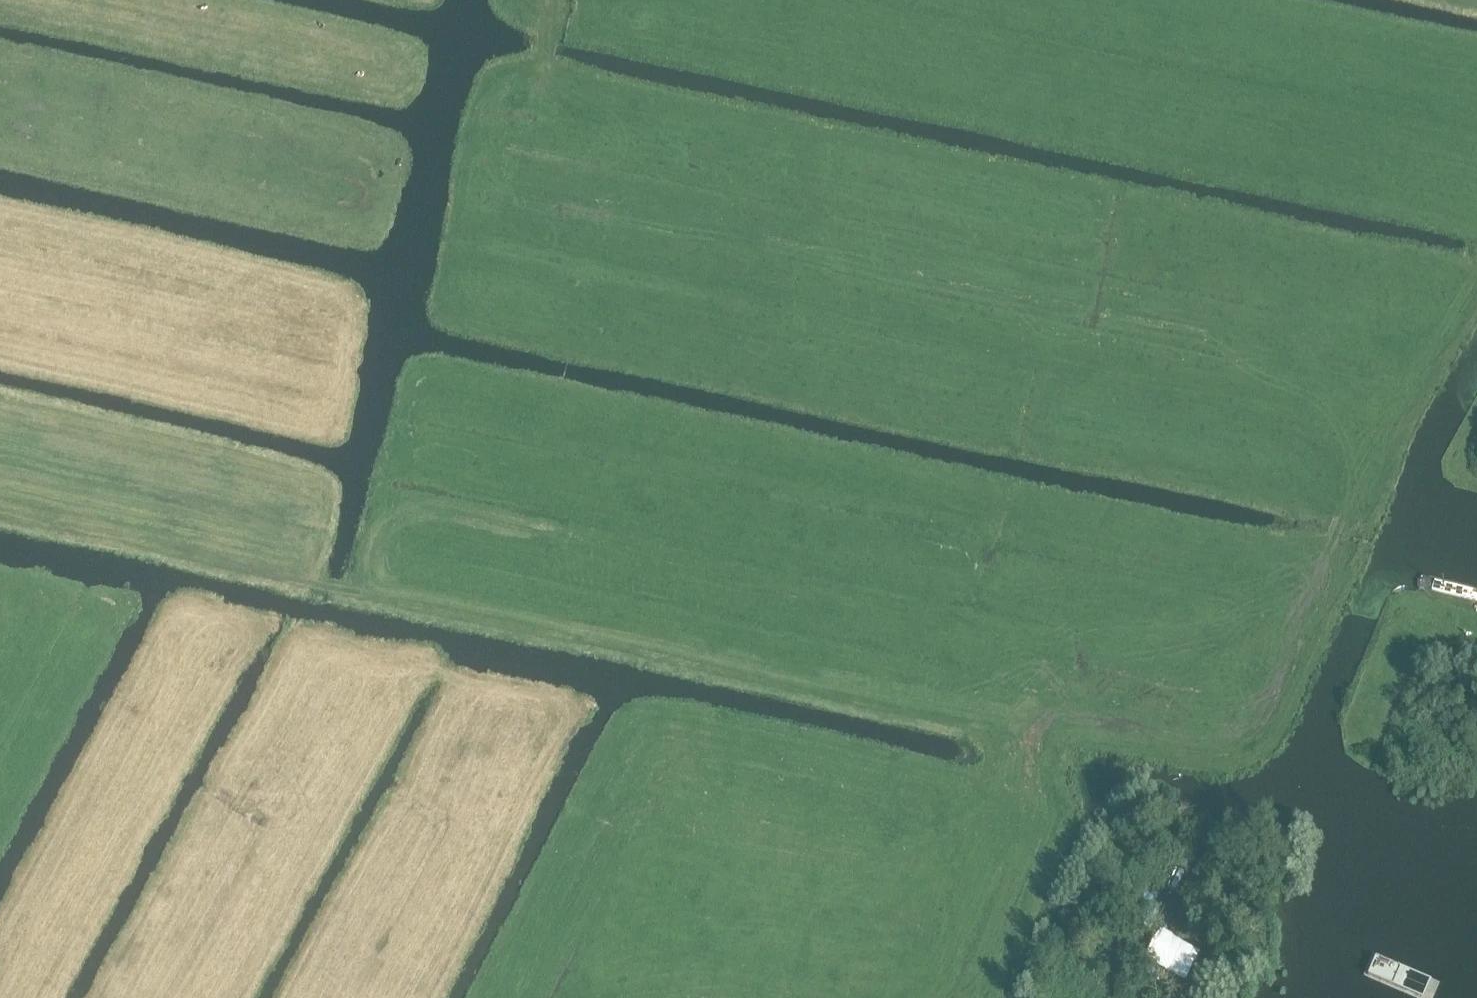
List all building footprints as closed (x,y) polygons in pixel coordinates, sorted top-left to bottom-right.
[(1161,937),(1149,959),(1175,974),(1184,979),(1200,951),(1164,931),(1161,937)]
